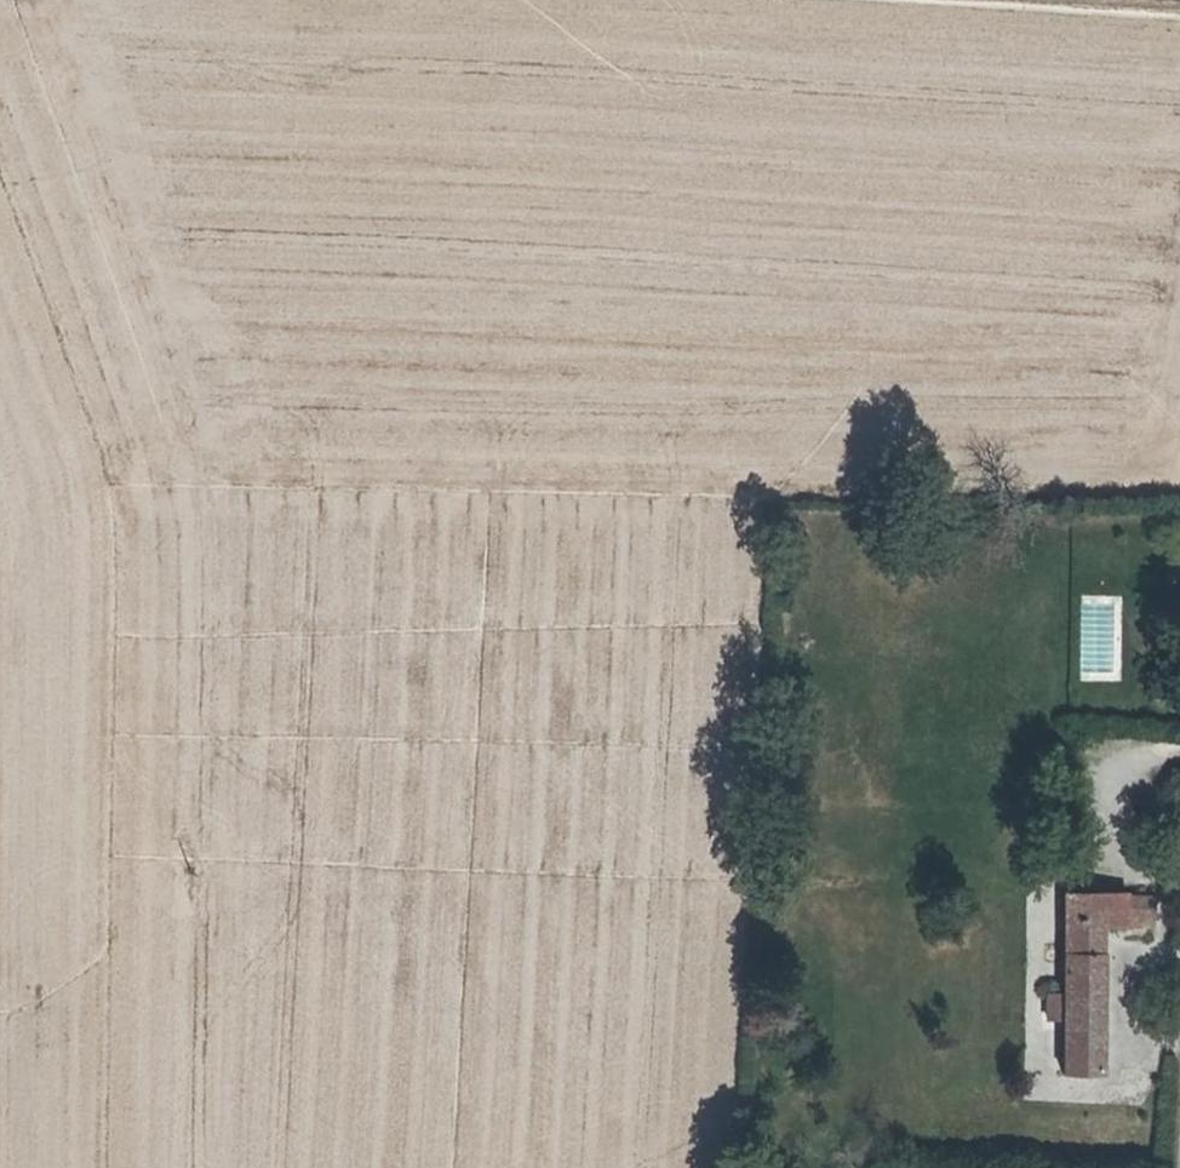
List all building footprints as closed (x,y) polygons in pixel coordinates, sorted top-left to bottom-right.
[(1081,679),(1111,680),(1113,606),(1083,605),(1081,679)] [(1064,1060),(1102,1060),(1103,908),(1123,907),(1124,915),(1149,914),(1149,886),(1125,887),(1124,879),(1065,879),(1064,1060)] [(1060,1019),(1059,990),(1043,991),(1044,1020),(1060,1019)]
